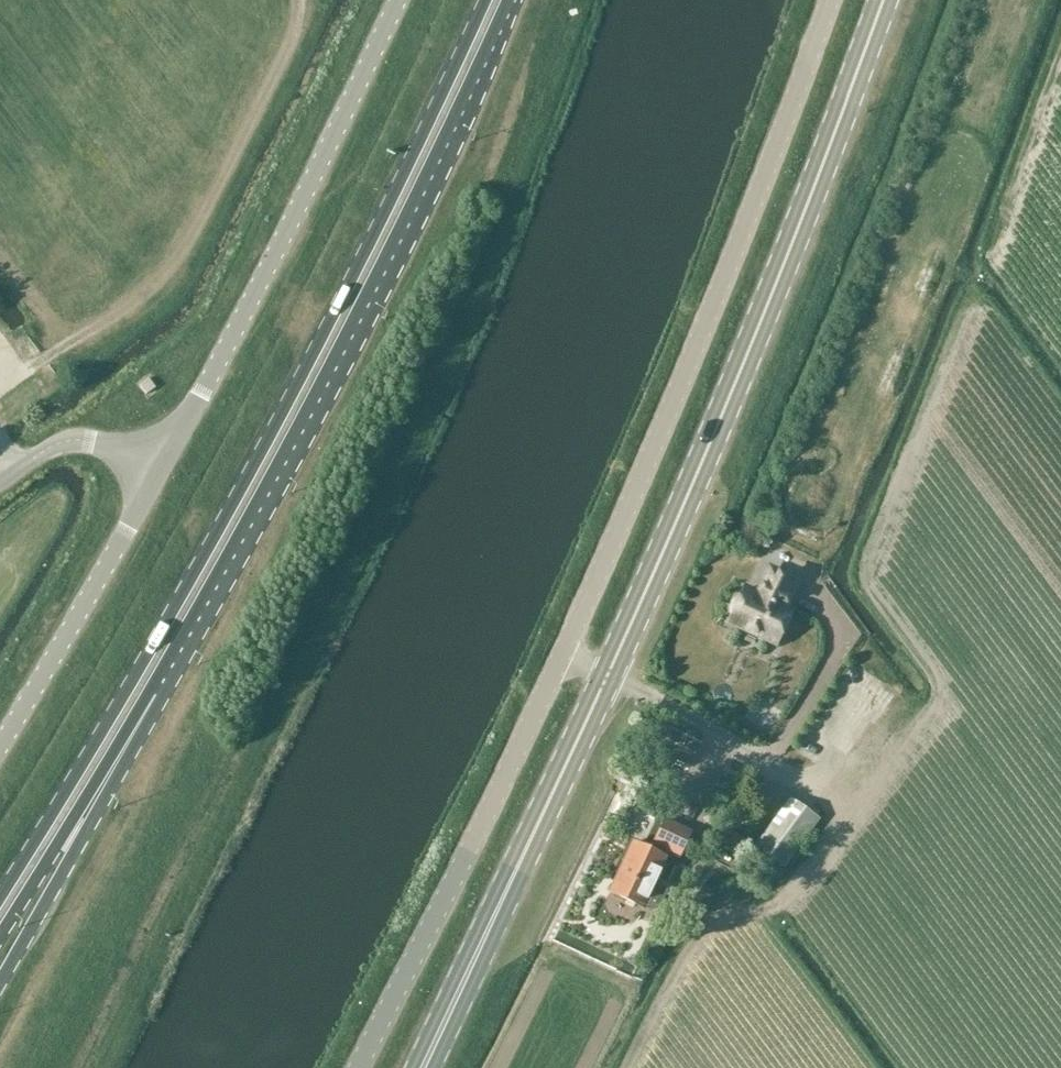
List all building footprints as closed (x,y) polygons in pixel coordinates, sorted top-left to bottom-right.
[(764,590),(760,597),(744,590),(741,596),(737,598),(733,601),(731,606),(731,611),(732,616),(729,622),(776,644),(791,612),(784,608),(796,583),(770,570),(761,589),(764,590)] [(763,686),(749,705),(769,720),(783,701),(763,686)] [(791,799),(756,849),(784,869),(820,820),(791,799)] [(633,843),(610,892),(649,911),(653,909),(657,907),(660,905),(668,890),(655,885),(670,853),(680,857),(692,832),(664,819),(650,851),(633,843)] [(742,838),(735,849),(744,855),(751,843),(742,838)]
